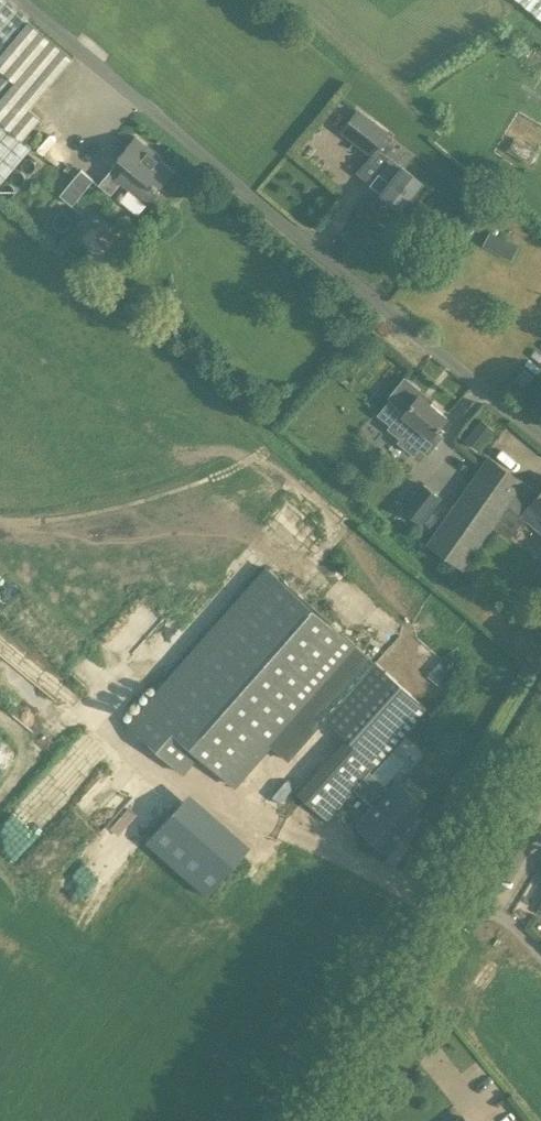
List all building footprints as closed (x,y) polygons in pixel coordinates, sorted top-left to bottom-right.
[(29,18),(7,0),(0,0),(0,184),(31,147),(21,139),(38,118),(28,109),(70,58),(26,21),(29,18)] [(540,21),(540,0),(516,0),(540,21)] [(380,194),(401,211),(423,182),(404,168),(414,155),(355,110),(340,130),(371,154),(355,172),(369,184),(368,185),(380,194)] [(120,157),(98,183),(110,193),(122,180),(148,203),(159,189),(157,187),(171,171),(157,159),(159,155),(135,135),(117,155),(120,157)] [(93,179),(80,169),(59,194),(72,205),(93,179)] [(435,431),(446,417),(419,395),(422,392),(404,377),(388,396),(391,398),(378,413),(391,424),(388,427),(401,438),(398,441),(413,453),(419,447),(427,453),(441,436),(435,431)] [(481,421),(465,439),(476,449),(492,431),(481,421)] [(521,517),(540,534),(540,488),(536,494),(487,458),(425,543),(460,568),(490,527),(506,539),(521,517)] [(419,522),(438,498),(421,484),(402,508),(419,522)] [(287,761),(324,719),(345,738),(296,792),(326,820),(354,790),(373,808),(362,820),(376,832),(369,840),(387,857),(409,832),(402,826),(419,808),(394,785),(386,794),(367,776),(425,711),(371,662),(354,647),(269,568),(129,727),(181,774),(197,755),(231,785),(268,744),(287,761)] [(242,855),(181,802),(146,841),(207,895),(242,855)]
